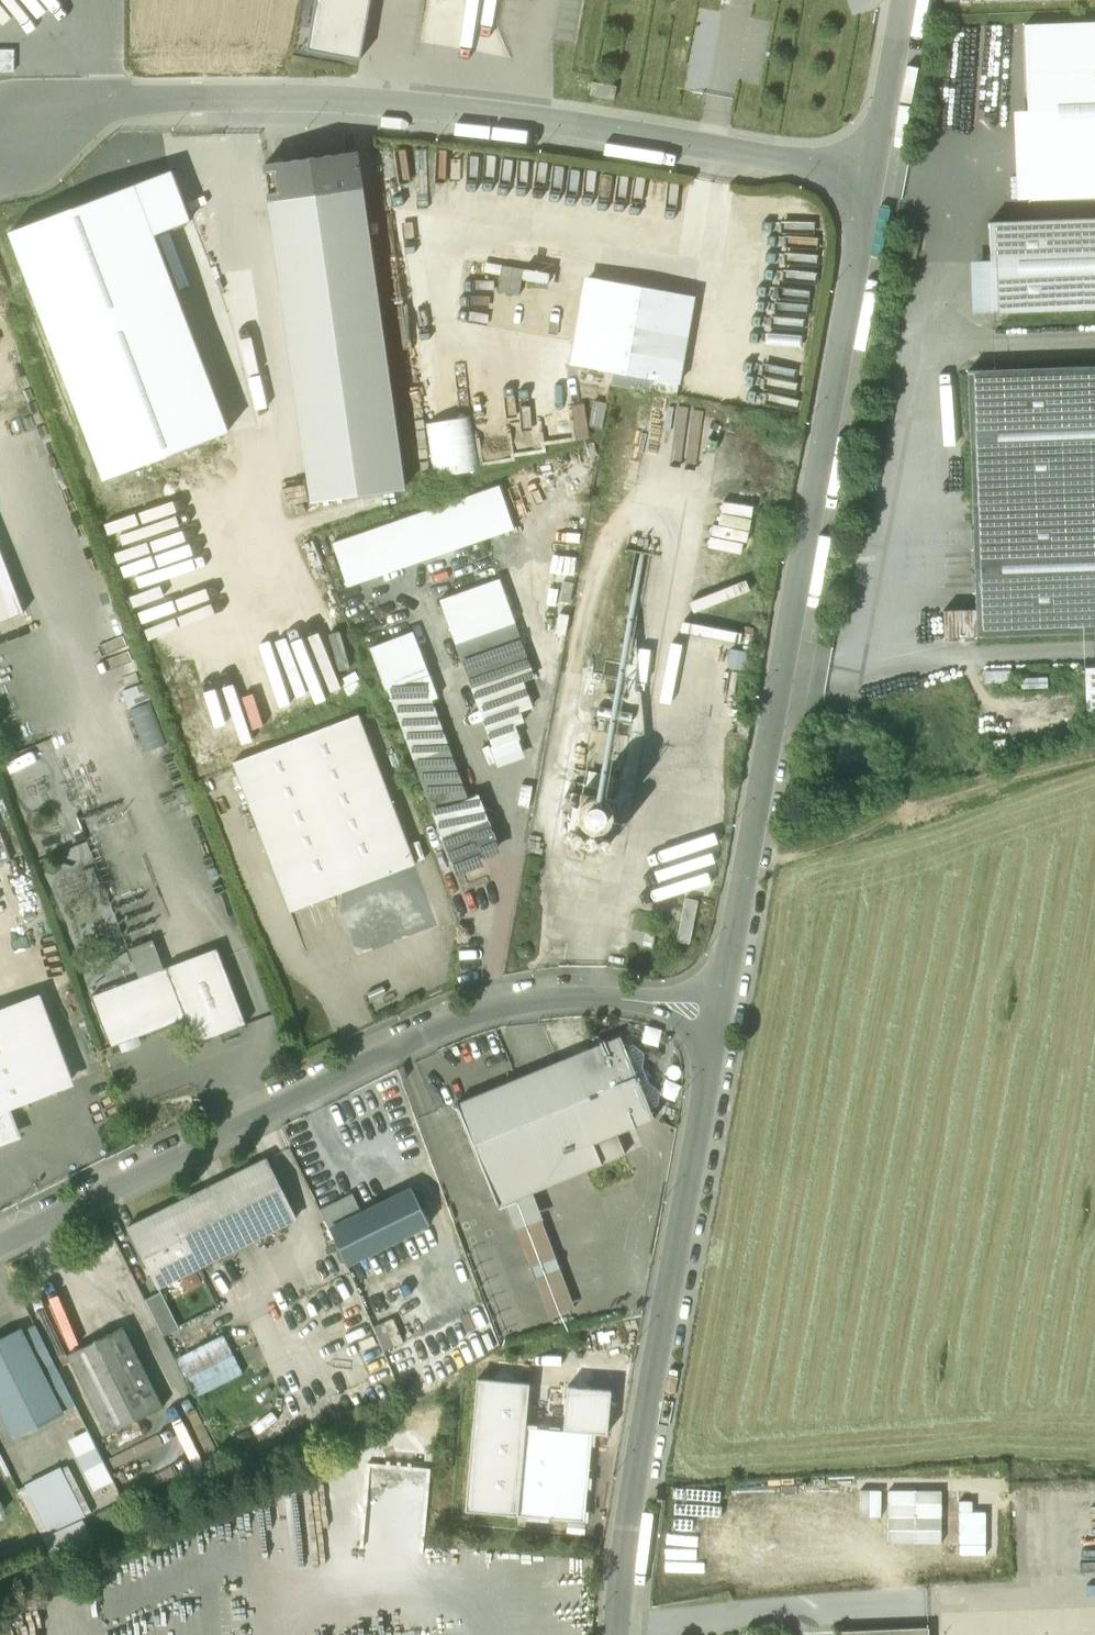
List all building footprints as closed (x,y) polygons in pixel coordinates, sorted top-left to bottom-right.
[(309,50),(361,59),(371,0),(318,0),(309,50)] [(1026,20),(1033,196),(1094,194),(1094,18),(1026,20)] [(271,203),(366,190),(361,150),(266,163),(271,203)] [(10,233),(105,479),(227,432),(151,235),(191,219),(172,171),(10,233)] [(366,190),(271,203),(312,499),(408,486),(366,190)] [(988,223),(991,313),(1094,309),(1094,219),(988,223)] [(571,365),(626,375),(641,288),(586,279),(571,365)] [(693,297),(641,288),(626,375),(678,383),(693,297)] [(967,371),(976,636),(1094,632),(1094,367),(967,371)] [(431,475),(477,470),(472,414),(426,419),(431,475)] [(500,481),(334,537),(349,583),(515,527),(500,481)] [(664,540),(628,533),(625,551),(634,552),(624,608),(642,611),(652,556),(661,557),(664,540)] [(23,613),(0,551),(0,622),(23,613)] [(439,597),(462,661),(521,640),(497,576),(439,597)] [(975,610),(954,611),(955,638),(976,637),(975,610)] [(371,643),(388,688),(422,675),(431,672),(415,627),(371,643)] [(320,637),(277,652),(297,710),(340,695),(320,637)] [(521,640),(462,661),(494,748),(519,739),(514,725),(523,722),(519,711),(532,706),(523,682),(535,678),(521,640)] [(219,684),(229,715),(241,710),(247,729),(277,719),(257,655),(227,665),(231,680),(219,684)] [(1085,669),(1086,713),(1094,713),(1094,669),(1085,669)] [(467,798),(422,675),(388,688),(433,812),(467,798)] [(142,682),(119,690),(144,753),(166,744),(142,682)] [(358,715),(233,763),(289,912),(414,864),(358,715)] [(629,738),(590,730),(582,771),(622,778),(629,738)] [(618,799),(578,792),(571,832),(611,840),(618,799)] [(467,798),(433,812),(443,839),(488,821),(476,795),(467,798)] [(488,821),(443,839),(455,869),(479,859),(477,854),(498,846),(488,821)] [(611,840),(571,832),(569,846),(608,853),(611,840)] [(698,902),(687,900),(680,938),(691,941),(698,902)] [(152,940),(128,949),(139,978),(163,969),(152,940)] [(216,948),(165,968),(185,1019),(194,1044),(245,1024),(216,948)] [(139,978),(92,996),(111,1047),(185,1019),(165,968),(163,969),(139,978)] [(0,1013),(0,1133),(15,1127),(7,1106),(69,1083),(37,999),(0,1013)] [(620,1037),(457,1104),(493,1192),(499,1206),(625,1154),(620,1142),(617,1134),(654,1119),(650,1108),(658,1104),(659,1090),(649,1082),(642,1066),(644,1053),(633,1044),(625,1047),(620,1037)] [(267,1159),(169,1208),(199,1268),(297,1219),(267,1159)] [(345,1198),(320,1211),(330,1231),(362,1215),(348,1186),(341,1190),(345,1198)] [(362,1215),(330,1231),(347,1265),(427,1225),(429,1225),(412,1190),(362,1215)] [(531,1194),(507,1204),(520,1240),(530,1266),(556,1257),(545,1230),(531,1194)] [(199,1268),(169,1208),(129,1228),(159,1288),(199,1268)] [(556,1257),(530,1266),(535,1279),(560,1270),(556,1257)] [(203,1278),(218,1305),(235,1296),(220,1269),(203,1278)] [(560,1270),(535,1279),(543,1300),(549,1317),(575,1307),(568,1291),(560,1270)] [(179,1327),(162,1292),(145,1300),(162,1336),(179,1327)] [(386,1352),(406,1344),(395,1320),(376,1329),(386,1352)] [(73,1403),(34,1325),(22,1331),(61,1409),(73,1403)] [(122,1327),(67,1355),(108,1435),(163,1408),(122,1327)] [(21,1330),(0,1340),(0,1406),(14,1435),(61,1411),(61,1409),(22,1331),(21,1330)] [(174,1357),(194,1397),(244,1372),(224,1332),(174,1357)] [(530,1384),(478,1379),(465,1509),(517,1514),(530,1384)] [(611,1391),(568,1386),(563,1429),(606,1434),(611,1391)] [(591,1433),(526,1427),(517,1514),(584,1521),(591,1433)] [(111,1480),(87,1431),(69,1440),(93,1489),(111,1480)] [(84,1517),(60,1469),(64,1468),(63,1465),(26,1484),(27,1486),(30,1485),(54,1532),(51,1534),(52,1536),(89,1517),(88,1515),(84,1517)] [(93,1513),(69,1465),(64,1468),(60,1469),(84,1517),(88,1515),(93,1513)] [(985,1551),(982,1470),(923,1472),(926,1553),(985,1551)] [(890,1553),(889,1472),(773,1473),(774,1555),(890,1553)] [(700,1482),(703,1566),(751,1564),(748,1480),(700,1482)] [(54,1532),(30,1485),(27,1486),(18,1490),(42,1538),(51,1534),(54,1532)]
